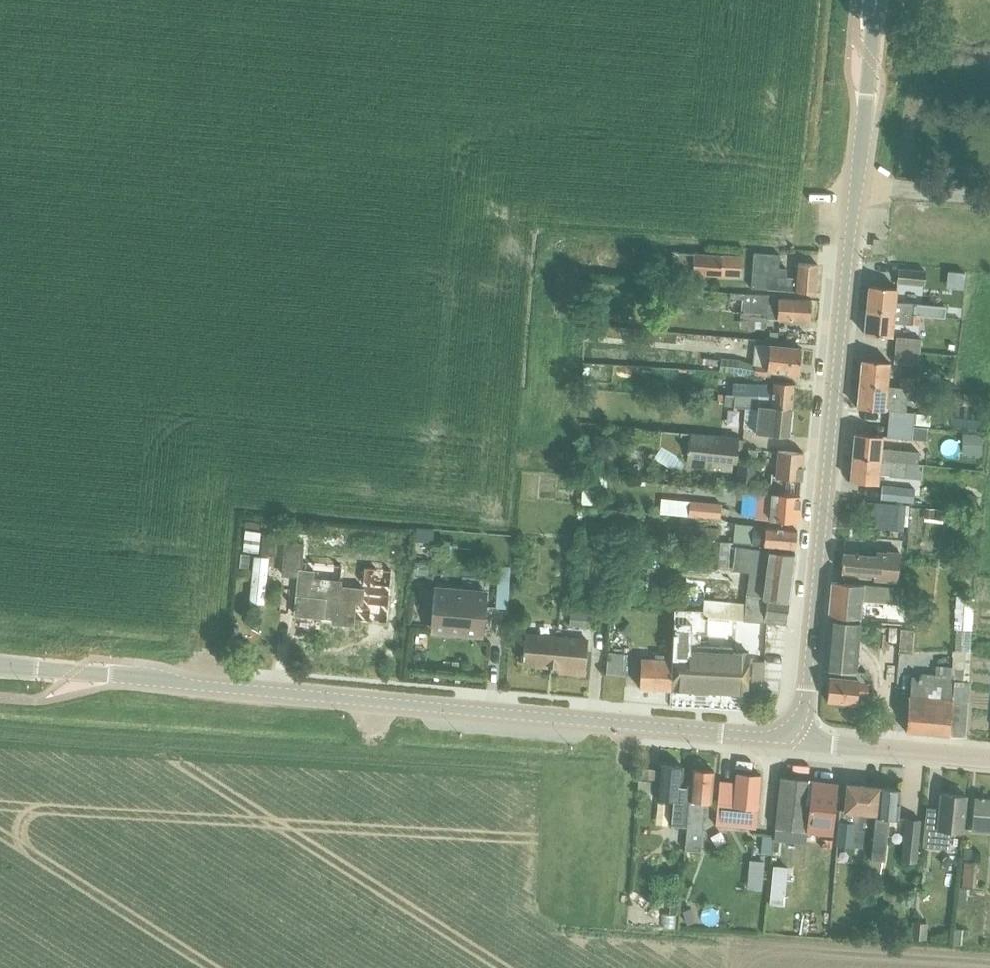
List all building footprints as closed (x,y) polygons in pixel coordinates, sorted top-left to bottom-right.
[(754,251),(751,286),(767,288),(815,292),(817,264),(797,262),(796,277),(786,276),(787,268),(779,267),(780,253),(754,251)] [(693,253),(673,252),(672,272),(692,274),(739,276),(740,256),(693,253)] [(924,285),(926,271),(898,269),(896,282),(924,285)] [(638,296),(638,287),(629,286),(629,295),(638,296)] [(866,309),(920,314),(921,304),(895,302),(897,288),(869,286),(866,309)] [(810,320),(811,299),(769,297),(769,295),(740,293),(739,308),(743,308),(743,311),(767,313),(766,318),(810,320)] [(920,314),(866,309),(864,333),(892,336),(893,322),(919,324),(920,314)] [(895,349),(919,352),(920,338),(896,336),(895,349)] [(798,374),(801,348),(769,344),(767,366),(755,364),(754,374),(766,375),(767,370),(798,374)] [(919,352),(895,349),(893,363),(918,365),(919,352)] [(718,358),(695,356),(694,366),(703,367),(717,368),(718,358)] [(738,372),(739,360),(721,358),(719,370),(738,372)] [(862,359),(859,383),(887,385),(889,362),(862,359)] [(671,383),(672,366),(656,366),(655,382),(671,383)] [(913,388),(914,378),(900,377),(899,387),(913,388)] [(735,383),(734,394),(772,395),(771,406),(791,408),(794,383),(773,381),(773,386),(766,386),(766,384),(735,383)] [(899,387),(859,383),(857,407),(889,410),(888,423),(912,425),(913,412),(901,411),(902,398),(913,399),(914,389),(913,388),(899,387)] [(917,390),(916,404),(934,406),(935,392),(917,390)] [(988,395),(963,393),(962,406),(982,408),(987,409),(988,395)] [(726,394),(725,405),(745,407),(743,428),(755,429),(755,433),(789,436),(791,408),(771,406),(772,395),(734,394),(726,394)] [(947,405),(945,426),(980,429),(982,408),(962,406),(947,405)] [(911,439),(912,425),(888,423),(886,436),(911,439)] [(661,430),(659,443),(680,456),(685,460),(685,464),(709,467),(709,458),(735,460),(738,438),(688,433),(661,430)] [(852,457),(918,463),(919,451),(881,448),(882,436),(854,433),(852,457)] [(981,433),(965,434),(966,454),(981,454),(981,433)] [(566,451),(565,458),(570,458),(570,462),(575,463),(576,452),(566,451)] [(754,457),(739,456),(736,481),(751,482),(754,457)] [(918,463),(852,457),(850,481),(878,483),(879,474),(889,475),(889,476),(905,477),(907,462),(917,463),(918,463)] [(594,490),(595,476),(582,475),(581,489),(594,490)] [(914,501),(915,489),(882,485),(880,498),(914,501)] [(744,491),(742,514),(755,518),(797,522),(800,495),(769,493),(758,492),(754,492),(744,491)] [(972,506),(974,500),(965,497),(963,503),(972,506)] [(661,499),(660,513),(672,514),(689,515),(720,518),(721,504),(673,500),(661,499)] [(914,517),(935,519),(936,504),(915,502),(914,517)] [(903,532),(905,506),(878,504),(876,529),(903,532)] [(841,523),(839,538),(847,539),(848,524),(841,523)] [(690,538),(712,540),(718,541),(719,528),(681,525),(665,524),(665,536),(690,538)] [(735,524),(733,542),(736,542),(751,543),(795,548),(797,529),(752,525),(735,524)] [(434,528),(417,527),(416,540),(433,541),(434,528)] [(244,529),(242,549),(258,551),(260,531),(244,529)] [(262,532),(260,552),(274,553),(276,533),(262,532)] [(563,537),(563,547),(572,547),(572,537),(563,537)] [(712,540),(709,565),(727,567),(730,542),(718,541),(712,540)] [(341,569),(301,565),(303,543),(285,542),(282,574),(298,576),(295,615),(332,618),(332,623),(353,624),(355,603),(362,603),(363,589),(340,587),(341,569)] [(751,548),(751,543),(736,542),(733,568),(750,570),(745,603),(705,599),(704,610),(703,616),(707,617),(763,622),(766,622),(766,621),(785,624),(788,601),(789,601),(795,554),(751,548)] [(843,552),(841,572),(875,575),(875,579),(897,581),(900,552),(887,551),(887,553),(876,552),(876,555),(843,552)] [(240,553),(238,567),(247,568),(249,554),(240,553)] [(497,577),(495,607),(508,607),(509,578),(510,566),(497,566),(497,577)] [(711,597),(711,580),(699,581),(700,597),(711,597)] [(832,581),(829,615),(861,618),(862,599),(868,599),(868,601),(901,604),(902,587),(832,581)] [(432,606),(431,625),(466,628),(466,634),(483,636),(487,590),(434,585),(432,606)] [(957,595),(955,629),(972,630),(974,595),(964,594),(964,596),(957,595)] [(672,654),(670,689),(745,693),(747,668),(748,652),(731,651),(731,646),(696,644),(697,632),(706,633),(707,617),(703,616),(704,610),(674,608),(673,621),(672,654)] [(572,613),(571,628),(590,629),(591,615),(572,613)] [(828,619),(824,669),(841,671),(840,678),(829,677),(827,700),(856,703),(857,697),(867,698),(868,681),(866,681),(867,672),(856,671),(860,622),(828,619)] [(912,653),(914,630),(901,629),(899,652),(912,653)] [(584,674),(587,640),(525,634),(522,664),(559,667),(559,671),(584,674)] [(625,675),(627,655),(608,652),(606,673),(625,675)] [(670,689),(672,654),(655,653),(655,658),(641,658),(639,687),(670,689)] [(908,695),(905,731),(965,736),(969,682),(970,654),(953,653),(953,658),(952,667),(940,666),(936,665),(935,675),(921,674),(920,678),(911,677),(910,695),(908,695)] [(752,660),(751,677),(763,678),(764,661),(752,660)] [(686,827),(691,782),(681,781),(683,766),(659,764),(656,797),(673,799),(671,825),(686,827)] [(655,777),(655,769),(641,768),(640,776),(655,777)] [(692,768),(691,782),(686,827),(684,853),(700,854),(701,841),(704,807),(703,807),(704,801),(711,802),(714,770),(692,768)] [(718,793),(715,824),(755,828),(760,774),(736,772),(735,782),(719,780),(718,793)] [(780,776),(775,827),(803,830),(807,831),(832,833),(834,810),(837,782),(808,779),(780,776)] [(638,780),(638,789),(651,790),(652,781),(638,780)] [(845,809),(840,809),(839,820),(839,821),(837,844),(851,846),(870,847),(873,825),(874,825),(878,787),(847,784),(845,809)] [(873,825),(870,847),(868,872),(880,873),(883,859),(887,818),(897,819),(900,789),(878,787),(874,825),(873,825)] [(925,815),(922,846),(944,848),(949,845),(950,830),(962,831),(966,796),(941,793),(938,817),(925,815)] [(976,796),(973,828),(989,829),(989,797),(976,796)] [(659,825),(660,802),(647,802),(646,825),(659,825)] [(915,861),(919,819),(906,818),(902,860),(915,861)] [(761,853),(771,854),(773,836),(763,835),(761,853)] [(965,848),(964,859),(971,860),(972,848),(965,848)] [(750,860),(749,874),(764,875),(765,862),(750,860)] [(959,885),(959,886),(966,887),(974,888),(977,862),(961,861),(959,885)] [(774,866),(769,906),(781,908),(785,868),(774,866)] [(959,886),(956,907),(964,908),(966,887),(959,886)] [(692,909),(683,912),(688,925),(697,922),(692,909)] [(913,925),(912,942),(927,943),(927,926),(913,925)] [(954,929),(953,944),(960,944),(961,929),(954,929)]
